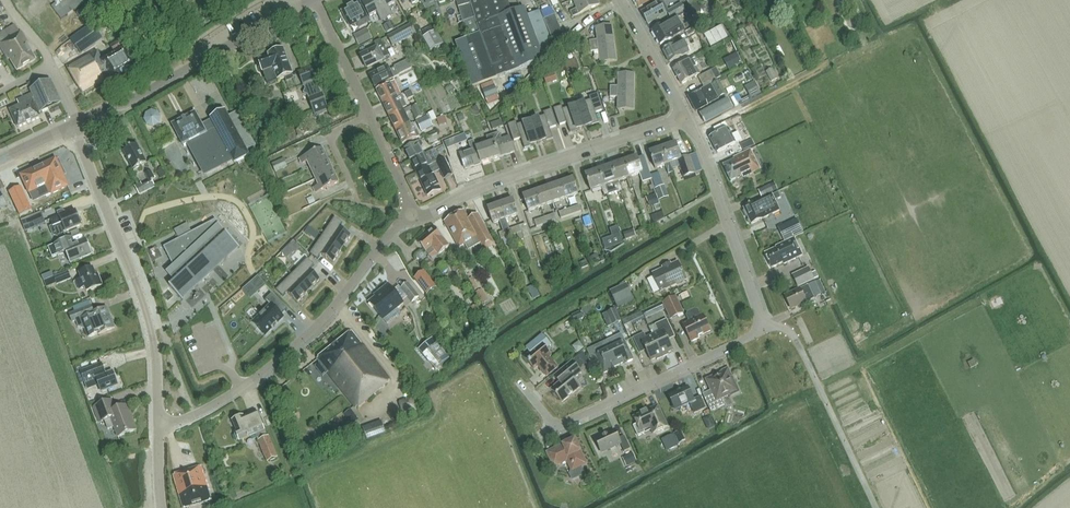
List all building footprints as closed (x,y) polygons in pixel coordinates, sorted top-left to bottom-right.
[(81,0),(54,0),(56,2),(57,3),(52,7),(61,20),(80,6),(84,3),(81,0)] [(387,18),(377,0),(371,0),(363,0),(361,1),(369,17),(377,13),(381,21),(387,18)] [(387,18),(393,15),(389,7),(396,3),(395,0),(377,0),(387,18)] [(557,56),(540,12),(527,16),(524,8),(511,13),(508,0),(494,0),(489,1),(489,0),(469,0),(475,18),(474,18),(463,22),(469,37),(456,42),(473,87),(557,56)] [(457,1),(463,22),(474,18),(475,18),(469,0),(460,0),(457,1)] [(600,5),(598,0),(573,0),(577,10),(571,12),(574,17),(600,5)] [(659,3),(642,13),(648,25),(659,18),(660,20),(666,16),(666,15),(669,13),(672,19),(677,16),(676,16),(686,11),(682,5),(670,12),(664,2),(662,1),(659,3)] [(350,27),(357,24),(360,29),(371,23),(359,2),(342,11),(350,27)] [(686,7),(691,17),(701,11),(696,2),(686,7)] [(547,26),(558,21),(555,15),(544,20),(547,26)] [(660,45),(680,33),(685,31),(677,16),(672,19),(652,31),(660,45)] [(550,32),(560,27),(558,21),(547,26),(550,32)] [(383,26),(387,33),(393,29),(390,22),(383,26)] [(114,83),(139,69),(126,48),(121,40),(111,46),(113,51),(109,54),(111,57),(103,61),(97,50),(94,45),(103,39),(92,24),(71,40),(84,58),(67,68),(83,94),(111,78),(114,83)] [(388,37),(392,45),(393,47),(417,35),(411,24),(388,36),(388,37)] [(19,34),(15,25),(0,33),(0,42),(1,44),(0,45),(8,60),(10,59),(17,71),(35,61),(26,43),(27,42),(21,33),(19,34)] [(590,41),(591,47),(615,43),(612,26),(608,26),(596,28),(598,40),(590,41)] [(552,38),(563,33),(560,27),(550,32),(552,38)] [(146,28),(142,30),(141,33),(143,35),(145,36),(149,34),(150,32),(149,29),(146,28)] [(359,46),(372,39),(367,29),(353,35),(359,46)] [(424,37),(431,50),(444,43),(436,30),(424,37)] [(555,45),(566,40),(563,33),(552,38),(555,45)] [(360,55),(366,68),(383,60),(389,57),(381,40),(374,43),(376,47),(360,55)] [(689,52),(683,40),(663,51),(670,63),(689,52)] [(591,52),(599,51),(601,63),(609,62),(617,61),(615,43),(591,47),(591,52)] [(270,58),(259,62),(260,64),(259,66),(260,70),(263,71),(263,73),(264,73),(268,84),(270,85),(278,82),(278,81),(285,78),(287,82),(294,79),(293,75),(284,50),(269,56),(270,58)] [(732,68),(742,63),(737,54),(727,59),(732,68)] [(580,69),(576,59),(565,63),(568,73),(580,69)] [(408,60),(395,67),(395,68),(390,70),(388,66),(370,75),(376,88),(394,78),(412,69),(408,60)] [(700,75),(692,60),(673,70),(681,85),(700,75)] [(308,96),(315,116),(329,111),(312,68),(299,73),(305,89),(303,94),(308,96)] [(766,72),(771,82),(778,78),(773,68),(766,72)] [(717,80),(712,71),(699,77),(704,87),(717,80)] [(546,85),(558,81),(555,73),(544,77),(546,85)] [(611,87),(611,92),(635,92),(635,75),(626,74),(619,74),(619,87),(611,87)] [(39,113),(51,108),(61,103),(51,81),(31,90),(32,93),(26,96),(17,100),(17,101),(19,106),(10,111),(18,128),(41,118),(39,113)] [(719,99),(727,95),(720,81),(711,85),(699,91),(688,97),(693,106),(696,112),(708,106),(707,106),(719,100),(719,99)] [(377,91),(383,104),(402,96),(399,91),(396,85),(395,82),(377,91)] [(755,82),(745,88),(751,99),(761,93),(755,82)] [(411,91),(406,94),(408,100),(414,97),(411,91)] [(634,110),(635,92),(611,92),(610,97),(618,97),(618,110),(625,110),(634,110)] [(603,111),(597,94),(589,97),(590,101),(577,105),(585,128),(599,123),(596,113),(603,111)] [(404,111),(403,109),(407,107),(402,96),(383,104),(390,118),(404,111)] [(706,123),(732,110),(727,100),(701,114),(706,123)] [(571,133),(585,128),(577,105),(564,110),(562,106),(554,109),(560,126),(567,123),(571,133)] [(416,120),(423,117),(417,106),(411,109),(416,120)] [(163,122),(158,108),(144,113),(149,127),(163,122)] [(553,139),(550,129),(557,127),(552,110),(543,113),(545,116),(531,121),(539,144),(553,139)] [(213,123),(227,148),(234,161),(235,163),(250,156),(247,152),(247,151),(256,146),(237,111),(233,113),(228,116),(226,111),(211,119),(213,123)] [(390,118),(396,131),(410,125),(404,111),(390,118)] [(433,111),(428,113),(432,121),(436,119),(433,111)] [(227,148),(213,123),(204,128),(196,113),(173,125),(184,147),(187,145),(204,177),(234,161),(227,148)] [(422,132),(433,126),(428,116),(418,122),(417,122),(422,132)] [(493,130),(503,126),(501,120),(491,124),(493,130)] [(521,139),(525,149),(539,144),(531,121),(518,125),(517,122),(508,125),(514,141),(521,139)] [(732,135),(725,123),(714,129),(717,135),(710,138),(717,153),(742,140),(738,132),(732,135)] [(311,125),(296,131),(298,137),(313,132),(311,125)] [(417,138),(420,137),(417,130),(414,132),(410,125),(396,131),(403,145),(417,138)] [(439,139),(436,132),(426,136),(430,144),(439,139)] [(499,133),(492,135),(500,157),(515,152),(510,137),(502,140),(499,133)] [(482,164),(500,157),(492,135),(487,137),(489,144),(477,148),(482,163),(482,164)] [(411,161),(424,154),(421,147),(422,147),(423,145),(421,141),(405,149),(411,161)] [(465,169),(482,164),(482,163),(477,148),(474,141),(469,142),(471,150),(460,154),(465,169)] [(137,144),(124,151),(134,170),(147,163),(137,144)] [(678,161),(682,170),(684,177),(696,173),(690,156),(681,159),(676,144),(663,148),(672,173),(673,173),(670,164),(678,161)] [(310,168),(328,160),(322,148),(300,159),(302,164),(307,161),(310,168)] [(669,174),(672,173),(663,148),(650,153),(655,169),(666,165),(669,174)] [(435,149),(426,154),(424,154),(411,161),(416,173),(441,161),(435,149)] [(743,178),(760,169),(750,150),(733,158),(734,160),(723,166),(731,181),(742,176),(743,178)] [(696,154),(690,156),(696,173),(702,171),(696,154)] [(643,184),(648,182),(652,180),(649,171),(643,173),(637,157),(624,161),(630,178),(632,177),(640,174),(643,184)] [(34,201),(52,193),(53,194),(68,186),(63,177),(64,176),(63,176),(67,175),(59,159),(56,161),(56,160),(22,176),(34,201)] [(441,161),(416,173),(428,196),(441,190),(432,172),(439,168),(445,179),(453,175),(444,159),(441,161)] [(333,171),(328,160),(310,168),(316,179),(333,171)] [(283,169),(279,161),(272,165),(275,172),(283,169)] [(611,166),(617,182),(619,182),(627,179),(630,188),(635,186),(632,177),(630,178),(624,161),(611,166)] [(604,187),(606,186),(609,195),(622,190),(619,182),(617,182),(611,166),(599,170),(604,187)] [(163,168),(157,172),(161,178),(167,175),(163,168)] [(150,182),(142,186),(140,183),(134,186),(139,195),(144,193),(155,187),(152,180),(155,178),(151,170),(145,173),(150,182)] [(609,195),(606,186),(604,187),(599,170),(585,175),(591,191),(601,187),(604,197),(609,195)] [(339,182),(333,171),(316,179),(319,185),(313,188),(316,193),(339,182)] [(566,199),(578,195),(573,179),(560,184),(566,199)] [(553,203),(566,199),(560,184),(548,188),(553,203)] [(665,184),(655,188),(660,200),(669,197),(665,184)] [(762,198),(773,192),(770,185),(758,191),(762,198)] [(536,192),(541,207),(553,203),(548,188),(536,192)] [(32,210),(23,191),(13,196),(22,215),(32,210)] [(529,212),(541,207),(536,192),(523,196),(529,212)] [(751,224),(780,211),(775,202),(781,199),(778,192),(772,195),(744,209),(751,224)] [(646,197),(649,207),(660,204),(656,194),(646,197)] [(313,197),(307,199),(310,205),(316,202),(313,197)] [(519,215),(513,200),(501,204),(506,220),(519,215)] [(509,230),(506,220),(501,204),(488,209),(493,224),(499,222),(503,232),(509,230)] [(20,217),(14,205),(8,208),(14,220),(20,217)] [(569,209),(571,215),(582,212),(580,206),(569,209)] [(561,219),(571,215),(569,209),(559,213),(561,219)] [(59,216),(51,220),(53,226),(50,227),(53,236),(59,238),(66,235),(64,232),(82,225),(76,212),(67,216),(66,212),(62,210),(58,212),(59,216)] [(464,211),(445,222),(459,247),(464,244),(468,251),(481,244),(485,251),(495,245),(478,214),(469,219),(464,211)] [(662,212),(650,217),(652,222),(665,218),(662,212)] [(45,223),(42,214),(29,220),(33,228),(45,223)] [(547,224),(557,220),(555,214),(545,218),(547,224)] [(647,229),(642,215),(638,217),(642,230),(647,229)] [(592,225),(590,216),(582,218),(583,220),(585,227),(592,225)] [(323,236),(343,249),(352,236),(340,228),(343,223),(335,218),(323,236)] [(537,227),(547,224),(545,218),(535,221),(537,227)] [(802,232),(796,219),(793,221),(779,228),(785,240),(798,234),(802,232)] [(187,224),(175,231),(179,239),(164,247),(174,266),(167,273),(174,281),(170,285),(183,300),(241,247),(217,220),(192,233),(187,224)] [(520,226),(510,230),(512,236),(517,234),(520,243),(525,242),(522,233),(520,226)] [(305,233),(310,236),(314,231),(309,227),(305,233)] [(418,242),(430,256),(433,260),(449,246),(444,239),(444,238),(435,227),(418,242)] [(501,240),(512,236),(510,230),(499,234),(501,240)] [(635,236),(633,230),(624,233),(626,239),(635,236)] [(607,250),(622,245),(619,234),(612,237),(604,240),(604,241),(607,250)] [(321,255),(333,263),(343,249),(323,236),(310,254),(318,259),(321,255)] [(86,239),(75,243),(73,237),(67,240),(48,247),(53,258),(66,252),(71,263),(92,254),(86,239)] [(784,264),(802,256),(794,238),(776,247),(777,248),(765,254),(772,268),(784,263),(784,264)] [(294,241),(287,248),(292,253),(299,246),(294,241)] [(287,249),(282,254),(286,258),(291,253),(287,249)] [(598,254),(590,258),(592,262),(600,258),(598,254)] [(309,291),(321,280),(310,269),(314,265),(308,259),(292,274),(309,291)] [(586,260),(579,263),(582,269),(589,266),(586,260)] [(660,291),(686,279),(679,263),(653,275),(660,291)] [(465,273),(460,264),(452,268),(455,274),(459,270),(459,271),(464,273),(465,273)] [(809,268),(794,275),(792,276),(798,288),(819,278),(816,272),(812,274),(811,274),(809,268)] [(96,276),(94,269),(80,274),(82,279),(76,281),(80,290),(85,288),(87,292),(103,286),(99,275),(96,276)] [(71,279),(69,271),(54,277),(57,284),(71,279)] [(414,279),(427,295),(437,288),(424,271),(414,279)] [(309,291),(292,274),(277,290),(283,297),(287,293),(298,303),(309,291)] [(791,310),(822,295),(826,293),(819,280),(805,287),(785,296),(791,310)] [(401,289),(412,303),(419,297),(408,284),(401,289)] [(618,310),(635,301),(626,284),(610,292),(618,310)] [(369,303),(380,317),(383,320),(396,310),(404,304),(401,300),(388,285),(379,292),(380,294),(369,303)] [(533,285),(527,288),(531,294),(537,291),(533,285)] [(476,293),(482,304),(488,300),(482,289),(476,293)] [(689,298),(687,292),(680,295),(683,301),(689,298)] [(281,316),(287,310),(272,294),(265,301),(270,305),(270,306),(254,323),(266,335),(272,329),(273,330),(278,324),(277,324),(283,318),(281,316)] [(671,319),(684,313),(676,297),(663,303),(671,319)] [(661,303),(642,312),(646,318),(664,310),(661,303)] [(475,317),(482,313),(481,311),(477,304),(470,308),(475,317)] [(76,321),(77,325),(78,328),(85,330),(89,339),(116,328),(107,307),(95,312),(92,305),(89,306),(75,312),(69,314),(73,323),(76,321)] [(602,315),(608,328),(621,322),(616,309),(602,315)] [(703,316),(701,317),(698,311),(695,310),(688,313),(687,316),(690,322),(683,325),(691,342),(699,338),(699,337),(704,334),(711,331),(703,316)] [(641,311),(622,321),(624,325),(631,322),(633,324),(645,318),(641,311)] [(575,323),(584,319),(580,312),(572,316),(575,323)] [(653,336),(663,358),(663,357),(669,355),(668,353),(673,351),(668,340),(675,337),(667,319),(655,325),(659,333),(653,336)] [(490,328),(485,320),(480,323),(485,331),(490,328)] [(390,381),(351,331),(317,359),(318,360),(321,364),(319,366),(322,370),(324,368),(355,406),(357,409),(390,381)] [(663,358),(653,336),(647,339),(644,333),(633,338),(640,353),(646,350),(651,361),(656,359),(657,360),(662,357),(663,358)] [(633,360),(625,343),(621,334),(607,341),(619,367),(627,364),(626,363),(633,360)] [(546,350),(551,346),(550,344),(550,342),(546,337),(544,337),(543,335),(529,346),(533,351),(525,358),(534,370),(538,366),(547,377),(558,368),(549,358),(551,356),(546,350)] [(450,358),(433,338),(418,350),(435,370),(450,358)] [(584,348),(579,341),(572,347),(577,353),(584,348)] [(611,371),(619,367),(607,341),(587,350),(589,355),(595,367),(600,364),(604,374),(611,370),(611,371)] [(580,368),(590,360),(583,353),(574,361),(580,368)] [(968,363),(971,369),(977,366),(974,360),(968,363)] [(562,403),(580,388),(574,380),(582,373),(572,362),(554,377),(559,384),(551,390),(562,403)] [(81,364),(74,366),(77,374),(81,372),(83,371),(81,364)] [(83,371),(81,372),(88,390),(99,386),(102,393),(108,390),(108,389),(118,385),(113,373),(106,375),(102,364),(83,371)] [(711,412),(725,406),(721,398),(730,394),(731,396),(739,392),(728,369),(722,371),(723,373),(707,381),(712,390),(703,395),(701,389),(700,389),(711,412)] [(680,411),(682,406),(689,403),(694,414),(706,408),(701,397),(694,400),(688,387),(669,396),(673,406),(672,408),(680,411)] [(115,410),(112,400),(94,407),(100,422),(104,421),(108,429),(114,426),(118,437),(136,430),(132,418),(132,416),(128,406),(115,410)] [(658,406),(647,411),(641,414),(634,417),(637,425),(634,427),(638,437),(645,434),(644,431),(650,428),(653,434),(668,427),(658,406)] [(354,414),(351,409),(344,414),(347,419),(354,414)] [(257,412),(244,418),(244,417),(233,421),(237,432),(236,432),(237,433),(235,435),(237,440),(240,440),(240,442),(242,441),(256,435),(268,462),(278,458),(269,437),(268,437),(257,412)] [(715,427),(710,417),(703,420),(708,430),(715,427)] [(386,433),(382,421),(363,428),(367,440),(386,433)] [(625,452),(631,449),(625,436),(619,439),(615,431),(596,440),(602,453),(621,444),(625,452)] [(661,440),(667,451),(678,446),(672,434),(661,440)] [(554,466),(565,461),(566,461),(571,471),(570,473),(573,479),(584,474),(581,467),(586,465),(575,440),(553,450),(548,453),(554,466)] [(627,467),(637,462),(633,453),(622,458),(627,467)] [(201,467),(174,475),(183,507),(188,507),(211,501),(201,467)]
